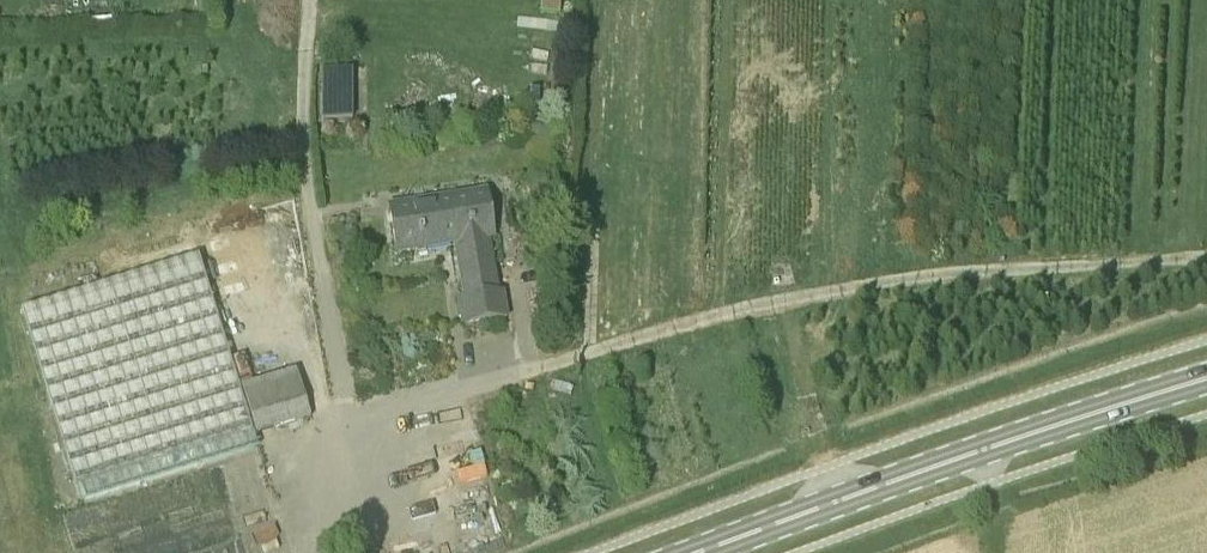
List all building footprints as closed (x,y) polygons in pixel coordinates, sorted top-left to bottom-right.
[(211,25),(210,0),(198,0),(199,25),(211,25)] [(353,120),(354,67),(323,66),(322,120),(353,120)] [(496,294),(488,236),(494,235),(487,193),(389,208),(396,251),(455,242),(464,299),(458,300),(462,325),(506,318),(503,293),(496,294)] [(81,503),(220,460),(258,448),(198,256),(22,310),(81,503)] [(255,434),(310,417),(296,370),(241,387),(255,434)] [(192,551),(216,548),(217,552),(251,552),(250,551),(239,552),(232,501),(203,505),(204,518),(188,520),(192,551)]
